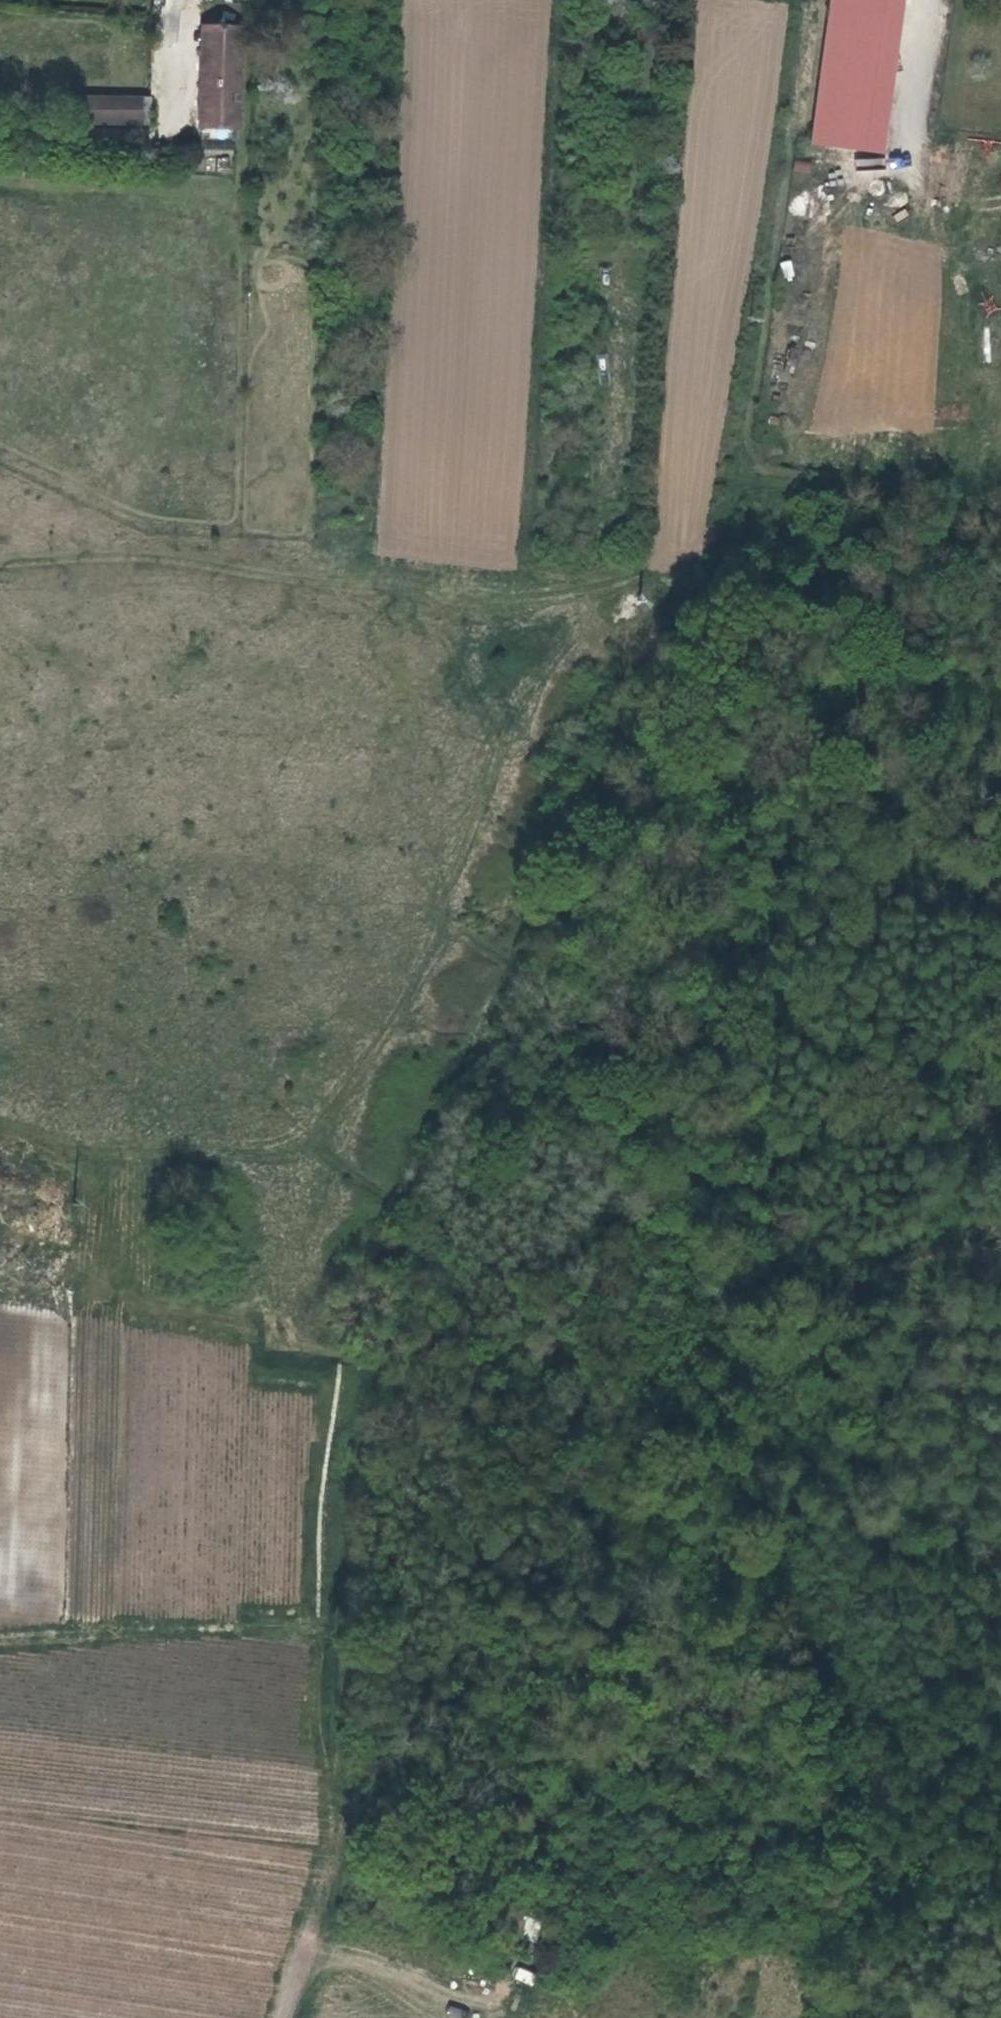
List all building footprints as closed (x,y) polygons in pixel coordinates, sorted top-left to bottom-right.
[(823,92),(876,98),(894,100),(904,11),(833,2),(823,92)] [(199,32),(199,88),(214,88),(215,33),(199,32)] [(215,33),(214,88),(199,88),(199,108),(199,133),(236,133),(236,33),(215,33)] [(823,92),(816,153),(869,159),(876,98),(823,92)] [(894,100),(876,98),(869,159),(886,161),(894,100)] [(117,103),(70,103),(70,131),(142,131),(142,109),(117,109),(117,103)] [(148,103),(117,103),(117,109),(142,109),(142,131),(148,131),(148,103)]
